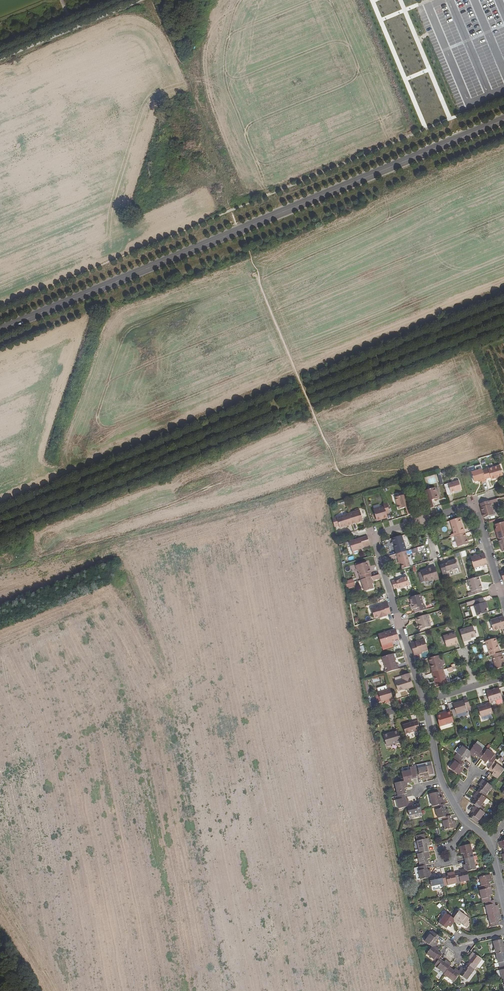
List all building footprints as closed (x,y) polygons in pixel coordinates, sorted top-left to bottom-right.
[(500,466),(483,471),(485,479),(491,478),(491,480),(503,476),(500,466)] [(482,469),(471,473),(474,482),(478,481),(481,480),(481,481),(482,482),(486,481),(485,479),(483,471),(482,469)] [(448,484),(444,485),(447,495),(451,494),(451,493),(461,490),(459,481),(448,484)] [(435,488),(425,491),(430,509),(434,507),(432,500),(438,498),(435,488)] [(405,495),(395,498),(397,503),(397,502),(400,509),(405,508),(408,515),(411,514),(405,495)] [(497,499),(480,504),(481,507),(481,508),(484,518),(494,515),(491,504),(498,502),(497,499)] [(384,507),(373,510),(376,520),(383,518),(383,519),(388,518),(386,514),(390,513),(387,503),(383,504),(384,507)] [(355,512),(348,514),(349,514),(352,525),(356,523),(363,520),(360,510),(359,511),(355,512)] [(349,514),(337,518),(339,526),(340,528),(352,525),(349,514)] [(460,518),(450,521),(455,536),(465,533),(463,527),(460,518)] [(496,532),(498,539),(500,539),(503,538),(503,522),(495,525),(497,532),(496,532)] [(455,536),(453,537),(457,548),(468,544),(465,533),(455,536)] [(402,535),(392,539),(396,554),(406,551),(402,535)] [(367,536),(349,542),(352,551),(363,548),(363,547),(370,545),(367,536)] [(406,551),(396,554),(399,562),(400,562),(402,569),(410,567),(406,551)] [(480,555),(470,558),(474,568),(487,564),(484,553),(480,555)] [(449,563),(444,564),(440,566),(442,573),(443,577),(446,576),(445,572),(447,571),(458,568),(456,560),(449,562),(449,563)] [(357,565),(355,566),(357,571),(358,570),(361,580),(372,577),(369,569),(368,569),(367,567),(366,563),(364,563),(364,561),(356,563),(357,565)] [(422,572),(420,572),(421,577),(423,576),(425,582),(435,579),(435,580),(439,579),(435,567),(421,571),(422,572)] [(372,577),(361,580),(364,591),(374,589),(372,584),(371,581),(373,580),(380,578),(379,574),(372,577)] [(396,580),(392,582),(394,589),(398,588),(398,589),(410,585),(407,577),(400,579),(401,580),(396,581),(396,580)] [(472,592),(467,593),(468,597),(482,593),(481,589),(482,589),(478,577),(468,580),(472,592)] [(352,579),(345,581),(347,589),(355,587),(352,579)] [(420,595),(409,598),(413,609),(414,609),(415,613),(426,610),(425,606),(424,606),(420,595)] [(483,598),(474,600),(475,603),(476,605),(474,606),(477,616),(479,615),(487,613),(486,608),(484,603),(483,598)] [(383,605),(371,609),(374,619),(382,616),(382,618),(387,616),(386,615),(391,614),(387,601),(382,603),(383,605)] [(428,614),(416,618),(417,622),(418,622),(420,630),(423,629),(424,630),(428,629),(428,627),(431,627),(428,619),(429,619),(428,614)] [(490,621),(493,631),(502,628),(502,629),(503,629),(503,618),(503,617),(490,621)] [(473,627),(460,630),(464,646),(469,644),(467,639),(476,637),(473,627)] [(385,633),(378,635),(382,645),(399,640),(396,629),(387,632),(388,633),(386,634),(385,633)] [(455,633),(443,636),(446,647),(458,643),(455,633)] [(487,641),(485,641),(490,656),(492,655),(499,653),(498,649),(499,649),(495,638),(487,641)] [(425,639),(411,644),(414,656),(419,654),(419,653),(428,650),(425,639)] [(492,655),(496,669),(503,667),(503,661),(503,659),(502,656),(501,652),(499,653),(492,655)] [(395,653),(382,657),(385,668),(387,668),(388,672),(398,669),(397,664),(396,664),(394,659),(397,658),(395,653)] [(438,656),(429,659),(432,669),(431,669),(432,673),(443,670),(444,670),(443,665),(441,666),(438,656)] [(443,670),(432,673),(437,687),(448,684),(443,670)] [(402,679),(395,682),(398,691),(405,689),(407,689),(408,690),(413,688),(409,673),(401,676),(402,679)] [(394,701),(390,689),(389,685),(386,686),(387,690),(379,692),(378,692),(381,702),(389,699),(390,702),(394,701)] [(499,688),(486,692),(487,696),(489,702),(502,698),(499,688)] [(464,701),(453,704),(456,714),(467,711),(466,708),(470,707),(468,701),(467,698),(463,699),(464,701)] [(493,713),(490,703),(486,704),(486,705),(478,707),(481,717),(493,713)] [(441,715),(437,716),(439,727),(454,722),(450,711),(446,712),(447,713),(441,715)] [(418,721),(402,725),(405,734),(420,730),(418,721)] [(393,733),(384,736),(386,745),(401,741),(398,731),(393,732),(393,733)] [(475,743),(470,750),(473,753),(472,755),(474,757),(476,755),(480,758),(482,756),(486,751),(475,743)] [(463,746),(455,756),(457,757),(462,761),(465,757),(467,758),(469,756),(467,754),(470,750),(463,746)] [(498,756),(487,748),(486,751),(482,756),(485,759),(484,761),(486,762),(488,760),(493,764),(494,761),(498,756)] [(457,757),(449,767),(456,773),(459,769),(461,771),(463,768),(461,767),(464,762),(462,761),(457,757)] [(494,761),(493,764),(489,769),(493,772),(492,774),(494,776),(496,774),(499,776),(500,775),(503,769),(503,768),(494,761)] [(426,766),(414,769),(416,778),(421,777),(422,779),(425,778),(425,776),(429,775),(426,766)] [(414,769),(402,772),(404,781),(407,780),(408,782),(411,782),(411,779),(416,778),(414,769)] [(404,781),(395,783),(398,795),(404,794),(407,794),(405,788),(408,788),(407,783),(404,781)] [(480,786),(476,791),(479,792),(484,796),(492,786),(484,781),(482,784),(480,782),(478,785),(480,786)] [(479,792),(476,791),(472,797),(474,798),(471,803),(475,806),(477,807),(478,807),(482,802),(485,797),(484,796),(479,792)] [(429,794),(432,806),(435,806),(441,804),(440,800),(443,800),(442,797),(440,797),(438,792),(429,794)] [(398,795),(395,796),(398,808),(407,807),(406,803),(409,802),(408,799),(405,800),(404,794),(398,795)] [(407,807),(409,815),(421,813),(420,809),(419,803),(414,805),(413,802),(411,803),(411,805),(407,807)] [(441,804),(435,806),(438,819),(441,817),(447,816),(449,816),(448,809),(445,809),(444,804),(441,804)] [(447,816),(441,817),(444,830),(453,828),(452,823),(454,823),(454,820),(452,821),(450,815),(449,816),(447,816)] [(415,841),(418,854),(424,852),(427,852),(426,846),(428,846),(426,839),(415,841)] [(463,853),(464,859),(473,857),(477,856),(476,852),(472,853),(470,844),(462,846),(463,850),(460,851),(461,854),(463,853)] [(418,854),(415,854),(418,867),(425,865),(427,865),(426,859),(428,858),(427,852),(424,852),(418,854)] [(473,857),(464,859),(466,864),(463,865),(464,869),(467,871),(476,869),(474,861),(478,860),(477,856),(473,857)] [(418,867),(416,867),(419,879),(427,877),(427,873),(429,873),(428,870),(426,870),(425,865),(418,867)] [(460,872),(455,873),(457,882),(469,879),(468,875),(467,871),(466,871),(462,871),(462,869),(459,870),(460,872)] [(447,875),(442,876),(444,883),(444,885),(457,882),(455,873),(454,871),(446,873),(447,875)] [(442,876),(442,874),(436,875),(435,873),(433,874),(434,876),(429,877),(431,886),(444,883),(442,876)] [(478,877),(481,889),(488,888),(491,887),(490,883),(490,882),(492,881),(491,879),(489,879),(488,875),(478,877)] [(481,889),(479,890),(482,903),(484,902),(491,901),(490,895),(492,894),(492,892),(489,892),(488,888),(481,889)] [(491,901),(484,902),(487,915),(497,913),(496,909),(498,908),(498,905),(495,905),(494,900),(491,901)] [(453,918),(457,920),(455,923),(458,924),(459,923),(467,928),(470,923),(467,921),(469,918),(459,911),(453,918)] [(453,918),(446,913),(438,924),(446,929),(448,926),(450,927),(453,923),(451,922),(453,918)] [(497,913),(487,915),(490,927),(500,925),(498,919),(501,919),(500,916),(498,917),(497,913)] [(433,931),(425,941),(432,946),(435,943),(437,945),(439,942),(437,940),(440,936),(433,931)] [(493,941),(496,953),(503,951),(503,944),(502,939),(493,941)] [(432,946),(427,954),(437,961),(439,958),(442,954),(438,951),(440,949),(437,947),(436,949),(432,946)] [(470,959),(467,964),(474,969),(481,959),(474,953),(472,957),(470,955),(469,958),(470,959)] [(437,961),(434,965),(444,973),(449,966),(450,965),(446,963),(448,961),(445,959),(444,961),(439,958),(437,961)] [(462,967),(460,969),(462,971),(459,974),(467,979),(474,969),(467,964),(463,968),(462,967)] [(444,973),(443,974),(454,981),(459,974),(456,971),(457,969),(455,968),(453,970),(449,966),(444,973)]
